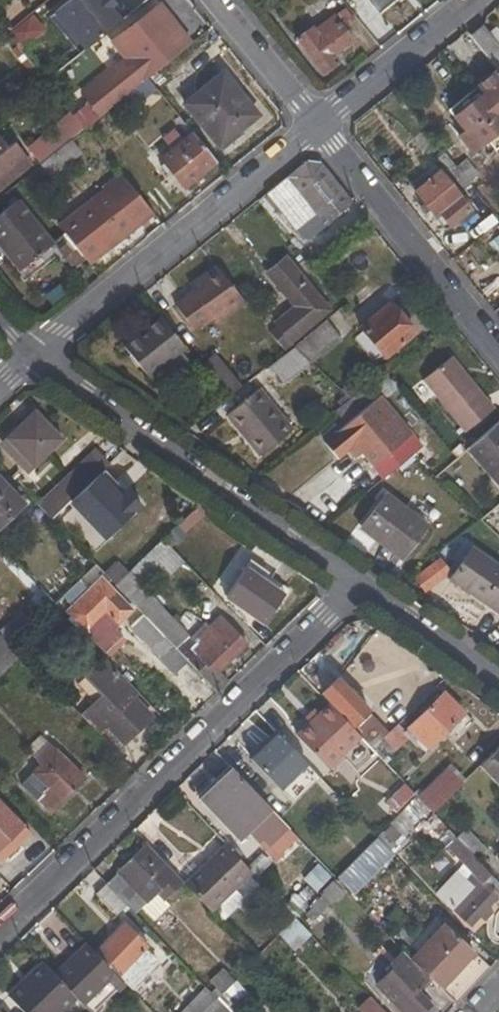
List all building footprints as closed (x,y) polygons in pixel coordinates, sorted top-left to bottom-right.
[(83,50),(120,20),(104,0),(70,0),(54,13),(83,50)] [(120,20),(129,13),(119,0),(104,0),(120,20)] [(123,98),(147,79),(190,44),(158,4),(109,43),(122,60),(80,95),(98,118),(123,98)] [(356,12),(366,27),(377,17),(367,4),(356,12)] [(337,63),(332,56),(351,42),(342,29),(353,21),(343,8),(297,41),(321,74),(337,63)] [(23,49),(46,31),(32,13),(9,32),(23,49)] [(46,20),(76,56),(83,50),(54,13),(46,20)] [(469,36),(497,69),(498,73),(498,46),(482,25),(469,36)] [(497,69),(476,86),(483,95),(498,114),(498,73),(497,69)] [(185,104),(219,146),(256,116),(223,74),(185,104)] [(129,105),(153,87),(147,79),(123,98),(129,105)] [(498,155),(498,114),(483,95),(452,120),(461,131),(455,136),(470,154),(488,141),(498,155)] [(82,131),(84,130),(70,113),(59,122),(62,126),(30,152),(41,164),(68,142),(82,131)] [(162,159),(184,187),(215,162),(192,134),(183,142),(174,131),(164,140),(172,150),(162,159)] [(77,153),(68,142),(41,164),(26,177),(35,188),(77,153)] [(24,158),(12,144),(5,149),(0,143),(0,178),(24,158)] [(30,167),(24,158),(0,178),(0,191),(30,167)] [(482,179),(465,159),(456,167),(472,187),(482,179)] [(324,166),(303,164),(267,192),(294,227),(308,217),(315,212),(323,221),(325,223),(352,202),(324,166)] [(428,167),(407,184),(413,192),(435,175),(428,167)] [(465,193),(472,187),(456,167),(449,172),(465,193)] [(441,170),(435,175),(413,192),(435,221),(429,225),(434,230),(439,226),(443,231),(471,209),(441,170)] [(88,254),(93,261),(153,214),(120,174),(56,225),(62,233),(68,241),(82,259),(88,254)] [(18,269),(50,243),(18,204),(0,218),(0,246),(18,269)] [(323,221),(315,212),(308,217),(314,227),(323,221)] [(82,259),(68,241),(62,233),(50,243),(71,270),(83,260),(82,259)] [(83,260),(88,266),(93,261),(88,254),(82,259),(83,260)] [(276,327),(268,333),(285,354),(294,347),(307,336),(312,332),(308,327),(326,312),(286,259),(266,273),(294,307),(274,324),(276,327)] [(215,325),(246,304),(215,265),(200,275),(204,280),(191,290),(172,304),(193,332),(211,319),(215,325)] [(200,275),(187,284),(191,290),(204,280),(200,275)] [(361,327),(385,356),(411,334),(388,306),(361,327)] [(146,377),(185,347),(161,317),(122,347),(146,377)] [(317,348),(336,333),(327,322),(312,332),(307,336),(317,348)] [(317,349),(317,348),(307,336),(294,347),(306,359),(317,349)] [(310,364),(306,359),(294,347),(285,354),(268,367),(281,384),(310,364)] [(214,354),(200,366),(226,399),(241,387),(214,354)] [(451,358),(421,382),(464,434),(493,410),(451,358)] [(226,415),(259,456),(290,432),(258,390),(226,415)] [(354,406),(347,398),(333,410),(339,418),(354,406)] [(355,458),(361,454),(381,481),(412,457),(407,451),(401,443),(411,435),(397,417),(390,423),(372,402),(325,441),(337,458),(348,449),(355,458)] [(34,466),(61,439),(35,411),(7,438),(34,466)] [(497,423),(463,450),(498,489),(498,425),(497,423)] [(432,454),(419,441),(407,451),(412,457),(420,465),(432,454)] [(69,476),(82,489),(109,461),(96,448),(69,476)] [(24,503),(0,479),(0,525),(24,503)] [(376,541),(379,536),(403,554),(425,526),(385,495),(359,527),(376,541)] [(65,528),(85,508),(74,498),(56,519),(65,528)] [(100,570),(114,585),(127,572),(118,563),(146,538),(109,500),(87,521),(108,543),(90,560),(95,566),(100,570)] [(187,661),(217,693),(229,680),(220,671),(247,644),(221,617),(210,627),(206,623),(191,637),(143,587),(152,579),(156,582),(159,578),(163,582),(184,562),(163,539),(127,572),(114,585),(143,615),(187,661)] [(451,579),(498,611),(498,570),(471,550),(451,579)] [(414,578),(424,591),(448,573),(438,560),(414,578)] [(289,593),(288,590),(250,563),(226,597),(262,621),(274,603),(280,608),(289,593)] [(88,590),(83,585),(100,570),(95,566),(63,598),(71,606),(65,611),(78,624),(75,627),(82,634),(85,631),(104,650),(121,634),(113,627),(133,609),(107,582),(94,594),(90,588),(88,590)] [(107,582),(102,576),(90,588),(94,594),(107,582)] [(37,611),(43,617),(54,606),(48,600),(37,611)] [(34,626),(21,611),(0,631),(14,645),(34,626)] [(132,627),(175,673),(187,661),(143,615),(132,627)] [(24,655),(14,645),(0,658),(0,676),(24,655)] [(151,716),(135,699),(139,694),(104,657),(83,677),(101,695),(82,715),(100,734),(108,726),(124,743),(151,716)] [(324,693),(354,723),(368,710),(338,679),(324,693)] [(429,747),(464,713),(445,691),(408,725),(429,747)] [(361,737),(350,726),(330,704),(297,735),(329,768),(361,737)] [(361,737),(364,740),(380,723),(368,710),(354,723),(350,726),(361,737)] [(395,749),(409,736),(399,722),(388,731),(383,737),(395,749)] [(372,749),(383,737),(388,731),(380,723),(364,740),(372,749)] [(278,788),(306,762),(277,732),(249,757),(278,788)] [(93,749),(111,769),(122,758),(104,739),(93,749)] [(50,813),(85,777),(52,744),(36,760),(41,765),(22,785),(50,813)] [(480,766),(498,786),(498,748),(480,766)] [(417,796),(433,812),(462,783),(448,767),(417,796)] [(239,840),(269,810),(231,770),(200,799),(239,840)] [(21,825),(0,803),(0,846),(21,825)] [(29,833),(21,825),(0,846),(0,860),(1,860),(29,833)] [(476,856),(485,848),(467,830),(459,837),(476,856)] [(354,893),(393,853),(377,837),(335,878),(345,888),(347,886),(354,893)] [(471,853),(468,855),(453,840),(447,845),(486,886),(479,893),(474,887),(453,909),(470,925),(498,895),(498,883),(471,853)] [(162,899),(181,881),(147,845),(107,884),(126,905),(135,913),(141,906),(154,919),(168,906),(162,899)] [(210,911),(251,872),(225,845),(184,883),(210,911)] [(342,890),(345,888),(335,878),(320,893),(331,905),(344,892),(342,890)] [(116,915),(126,905),(107,884),(95,894),(116,915)] [(296,950),(311,934),(296,918),(280,934),(296,950)] [(410,946),(418,953),(412,959),(430,978),(439,988),(473,952),(438,918),(410,946)] [(160,959),(125,922),(94,952),(114,974),(129,989),(160,959)] [(114,974),(94,952),(87,944),(55,975),(75,997),(82,1005),(114,974)] [(412,959),(405,952),(392,963),(395,968),(378,985),(403,1011),(421,1011),(429,1004),(416,991),(430,978),(412,959)] [(445,994),(455,1005),(491,967),(479,956),(445,994)] [(55,975),(43,963),(9,995),(26,1011),(59,1011),(75,997),(55,975)] [(216,987),(222,992),(234,980),(224,969),(210,982),(216,987)] [(225,1009),(245,991),(234,980),(222,992),(215,999),(225,1009)] [(215,999),(222,992),(216,987),(210,993),(215,999)] [(210,993),(205,988),(180,1011),(202,1011),(215,999),(210,993)] [(372,998),(360,1010),(362,1011),(386,1011),(372,998)] [(225,1009),(215,999),(202,1011),(223,1011),(225,1009)]
